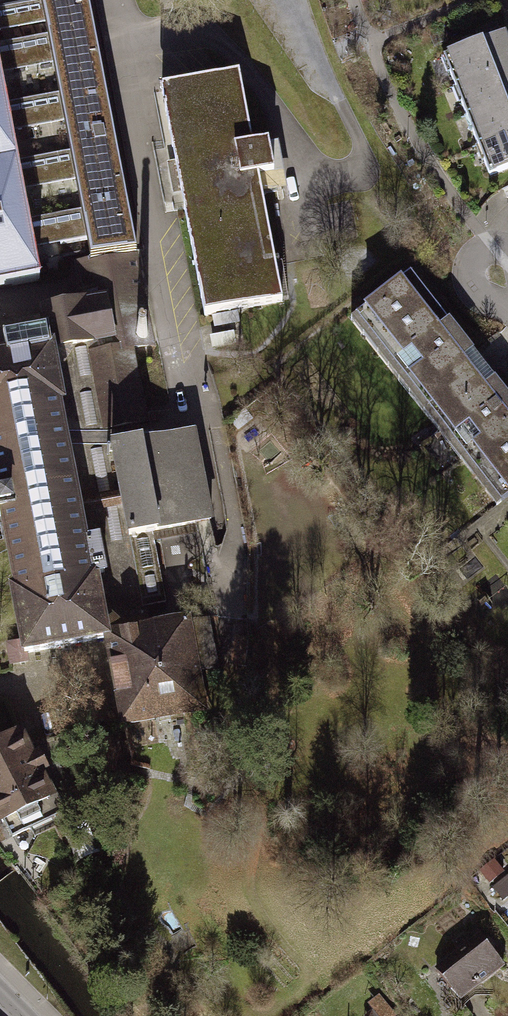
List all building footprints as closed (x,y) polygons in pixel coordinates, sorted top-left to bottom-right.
[(141,253),(89,0),(46,0),(38,2),(91,263),(141,253)] [(447,63),(494,183),(507,178),(507,44),(506,40),(447,63)] [(0,47),(0,308),(47,299),(0,47)] [(282,307),(259,186),(273,183),(268,152),(253,155),(239,83),(161,98),(204,321),(282,307)] [(45,256),(83,254),(82,221),(43,223),(45,256)] [(507,505),(507,410),(412,287),(354,332),(496,514),(507,505)] [(112,337),(102,294),(39,309),(50,352),(112,337)] [(102,426),(144,418),(130,340),(88,348),(102,426)] [(0,373),(0,554),(23,674),(111,657),(81,500),(117,493),(139,609),(175,602),(161,533),(215,522),(197,433),(69,457),(51,364),(0,373)] [(194,641),(105,664),(126,747),(216,725),(194,641)] [(57,803),(22,735),(0,746),(0,832),(57,803)] [(461,1015),(507,976),(507,975),(479,941),(432,981),(461,1015)]
